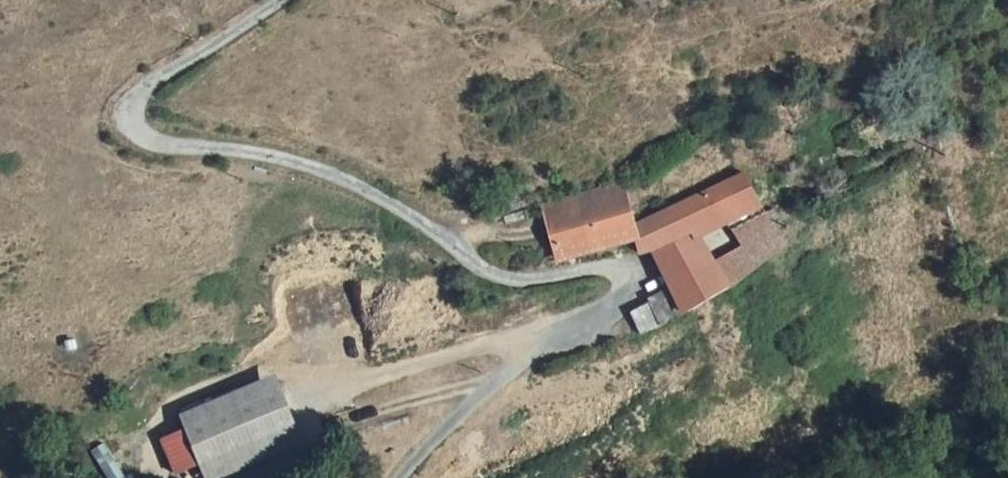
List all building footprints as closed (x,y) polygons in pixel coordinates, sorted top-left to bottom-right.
[(846,130),(834,137),(840,147),(852,141),(846,130)] [(721,221),(758,202),(744,175),(636,227),(617,188),(535,214),(555,268),(629,247),(638,263),(651,256),(698,232),(721,221)] [(737,252),(716,264),(730,289),(788,258),(758,202),(721,221),(737,252)] [(721,221),(698,232),(716,264),(737,252),(721,221)] [(716,264),(698,232),(651,256),(668,289),(716,264)] [(682,315),(730,289),(716,264),(668,289),(682,315)] [(661,327),(682,315),(668,289),(649,298),(661,327)] [(175,415),(182,433),(277,396),(270,376),(175,415)] [(298,449),(277,396),(182,433),(197,471),(222,461),(228,476),(298,449)] [(197,471),(199,477),(224,477),(228,476),(222,461),(197,471)]
